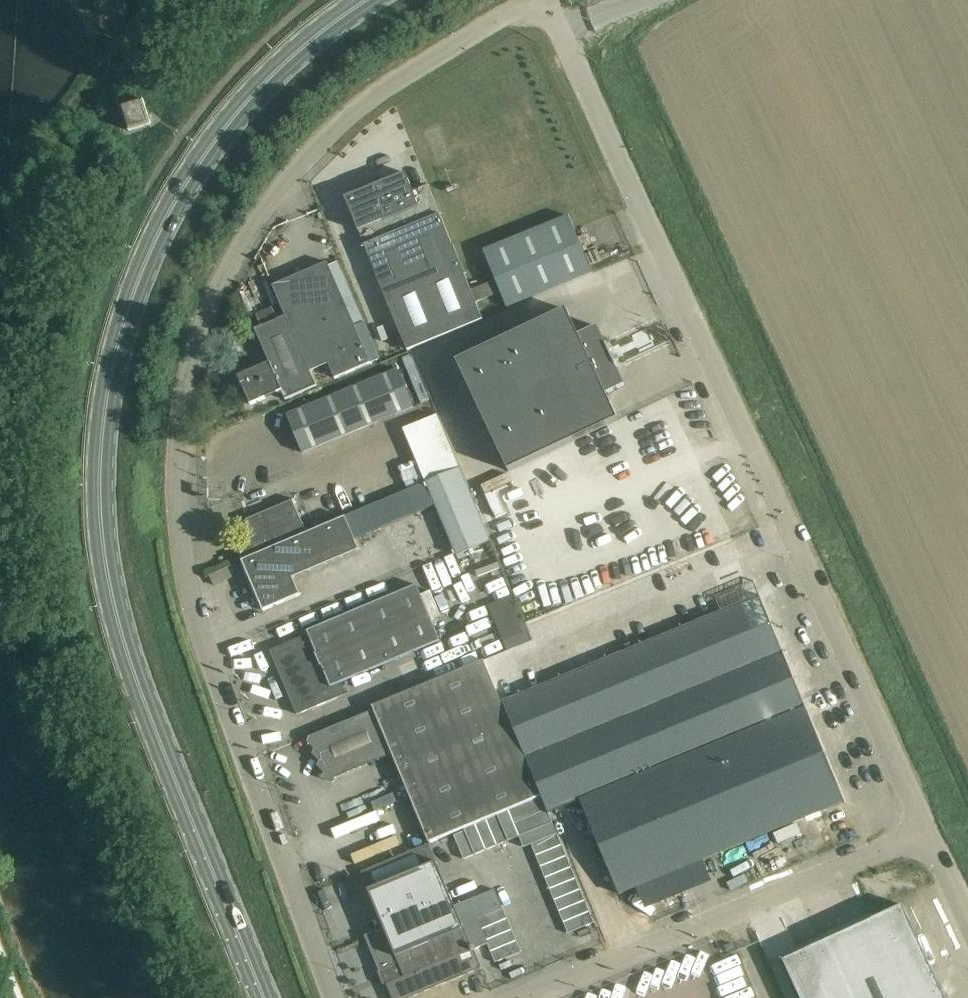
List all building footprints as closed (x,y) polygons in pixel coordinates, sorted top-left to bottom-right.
[(144,100),(122,106),(129,131),(151,124),(144,100)] [(370,187),(345,198),(359,231),(366,249),(408,350),(483,319),(476,302),(486,298),(482,287),(472,291),(457,256),(453,244),(428,185),(427,185),(413,191),(406,173),(404,173),(405,174),(387,181),(377,184),(370,187)] [(496,281),(482,287),(486,298),(501,292),(507,308),(592,273),(569,216),(484,251),(496,281)] [(327,262),(273,286),(286,316),(287,317),(305,358),(311,372),(329,365),(335,379),(380,359),(337,263),(329,266),(327,262)] [(600,272),(567,285),(571,295),(604,282),(600,272)] [(311,372),(305,358),(287,317),(286,316),(273,286),(266,289),(278,320),(255,330),(270,363),(239,377),(251,405),(282,391),(286,400),(318,386),(311,372)] [(567,309),(456,361),(508,472),(619,420),(607,394),(625,385),(616,366),(617,366),(614,360),(613,361),(608,351),(610,350),(607,345),(606,345),(597,326),(579,335),(567,309)] [(304,452),(416,406),(400,369),(289,415),(304,452)] [(416,460),(398,468),(408,490),(426,483),(416,460)] [(491,540),(461,468),(426,483),(435,506),(456,555),(491,540)] [(426,483),(346,518),(307,533),(306,532),(242,559),(242,560),(263,611),(300,596),(293,579),(360,551),(355,539),(435,506),(426,483)] [(293,500),(247,519),(242,559),(306,532),(293,500)] [(290,685),(434,625),(417,585),(308,631),(309,635),(271,651),(285,683),(288,681),(290,685)] [(844,802),(759,596),(503,702),(543,797),(549,812),(550,814),(582,801),(620,894),(844,802)] [(511,597),(488,606),(507,650),(530,640),(511,597)] [(434,625),(290,685),(291,688),(288,690),(298,715),(338,698),(333,686),(441,641),(434,625)] [(484,660),(373,706),(374,710),(310,737),(308,742),(315,750),(313,754),(320,762),(318,766),(327,776),(326,779),(333,783),(335,778),(392,754),(429,843),(541,797),(484,660)] [(543,797),(499,816),(510,842),(521,837),(516,826),(549,812),(543,797)] [(335,836),(378,817),(373,806),(330,825),(335,836)] [(549,812),(516,826),(521,837),(525,848),(558,834),(550,814),(549,812)] [(499,816),(488,820),(499,846),(510,842),(499,816)] [(488,820),(477,825),(487,851),(499,846),(488,820)] [(477,825),(466,830),(476,855),(487,851),(477,825)] [(466,830),(455,834),(465,860),(476,855),(466,830)] [(563,845),(558,834),(525,848),(530,859),(563,845)] [(568,856),(563,845),(530,859),(534,870),(568,856)] [(371,873),(374,882),(417,864),(414,855),(371,873)] [(572,867),(568,856),(534,870),(539,881),(572,867)] [(366,936),(381,972),(386,970),(391,982),(386,984),(392,997),(411,997),(482,968),(475,950),(488,944),(487,941),(486,941),(482,930),(482,929),(477,919),(477,918),(476,916),(462,922),(436,862),(369,890),(384,928),(366,936)] [(577,878),(572,867),(539,881),(544,892),(577,878)] [(582,889),(577,878),(544,892),(548,903),(582,889)] [(586,900),(582,889),(548,903),(553,914),(586,900)] [(494,890),(470,900),(476,916),(477,918),(502,908),(494,890)] [(591,911),(586,900),(553,914),(558,925),(591,911)] [(783,960),(801,997),(945,997),(940,986),(932,970),(903,905),(783,960)] [(502,908),(477,918),(477,919),(482,929),(508,919),(503,908),(502,908)] [(595,922),(591,911),(558,925),(562,936),(595,922)] [(508,919),(482,929),(482,930),(486,941),(512,930),(508,919)] [(512,930),(486,941),(487,941),(488,944),(491,952),(517,941),(512,931),(512,930)] [(517,941),(491,952),(495,963),(521,952),(517,942),(517,941)]
